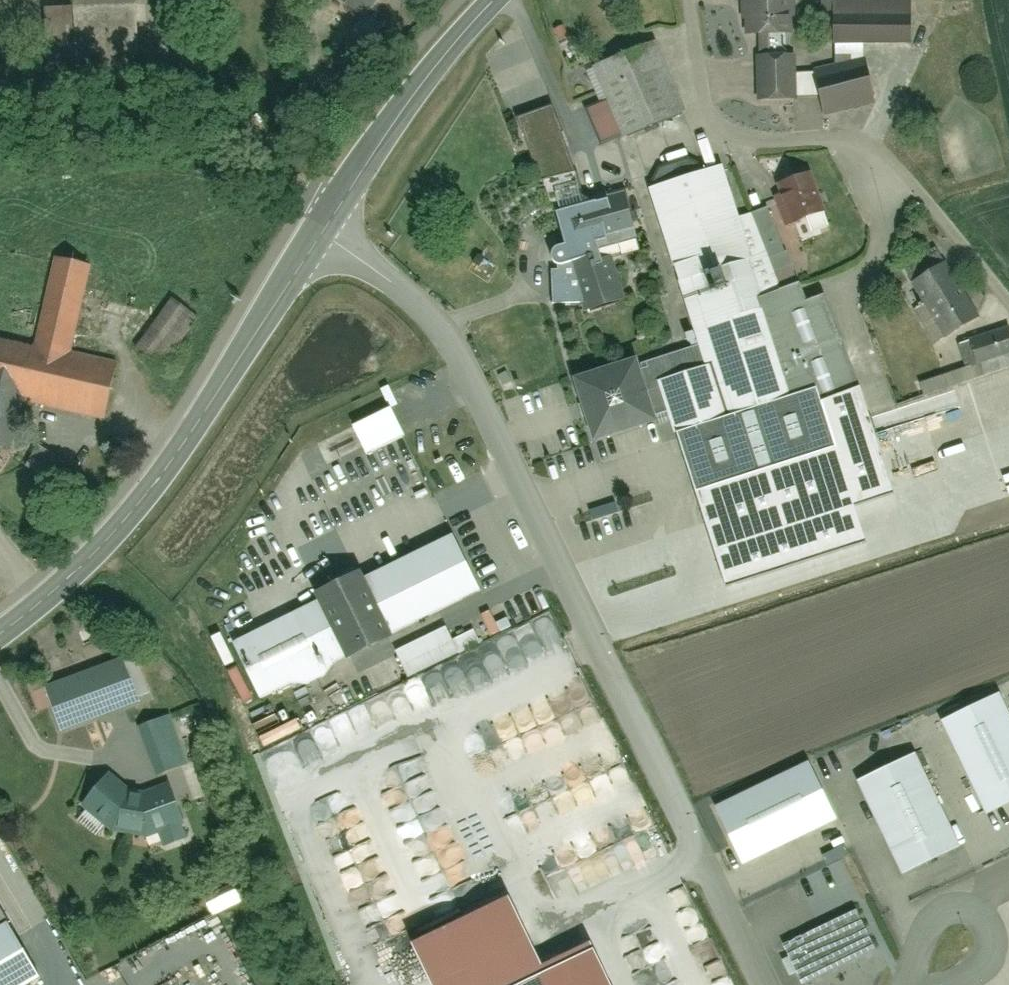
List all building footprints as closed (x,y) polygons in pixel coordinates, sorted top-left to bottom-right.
[(79,23),(142,21),(142,0),(78,0),(79,23)] [(364,22),(379,0),(341,0),(338,5),(364,22)] [(748,37),(795,35),(794,0),(746,0),(748,37)] [(839,45),(917,47),(918,17),(919,9),(919,0),(870,0),(870,7),(840,6),(839,45)] [(63,37),(62,4),(0,4),(0,37),(63,37)] [(587,109),(603,147),(685,113),(655,41),(593,67),(607,100),(587,109)] [(781,101),(798,100),(822,99),(827,116),(875,103),(865,63),(824,74),(794,75),(794,60),(761,60),(761,100),(781,100),(781,101)] [(519,123),(551,208),(588,194),(556,109),(519,123)] [(825,294),(790,306),(743,161),(652,191),(702,345),(649,363),(704,530),(847,483),(822,405),(858,394),(825,294)] [(777,189),(800,243),(837,227),(814,173),(777,189)] [(551,270),(553,303),(584,302),(587,310),(624,298),(612,258),(623,255),(620,244),(638,237),(624,191),(556,212),(565,245),(557,246),(557,270),(551,270)] [(896,273),(936,349),(980,326),(940,249),(896,273)] [(73,357),(94,271),(55,261),(34,348),(0,340),(0,450),(11,452),(24,398),(104,418),(116,368),(73,357)] [(174,299),(134,350),(160,370),(199,319),(174,299)] [(929,399),(1008,373),(1008,328),(965,342),(970,358),(921,375),(929,399)] [(583,383),(602,440),(662,420),(643,363),(583,383)] [(360,426),(372,455),(409,439),(396,410),(360,426)] [(405,650),(396,629),(484,588),(459,535),(372,575),(369,568),(321,590),(327,603),(235,645),(261,700),(351,658),(357,672),(405,650)] [(398,658),(411,681),(486,640),(477,624),(453,637),(449,630),(398,658)] [(45,685),(60,732),(148,703),(132,656),(45,685)] [(1005,695),(947,722),(989,813),(1008,803),(1008,704),(1005,695)] [(176,716),(141,728),(159,777),(194,764),(176,716)] [(962,844),(920,754),(863,780),(905,871),(962,844)] [(809,762),(719,807),(748,864),(837,819),(809,762)] [(115,772),(84,807),(117,828),(149,831),(164,831),(171,850),(190,842),(173,789),(145,791),(115,772)] [(599,951),(554,972),(520,900),(423,945),(441,984),(615,984),(599,951)] [(802,984),(806,984),(877,952),(859,913),(785,947),(802,984)] [(37,984),(0,920),(0,984),(37,984)]
